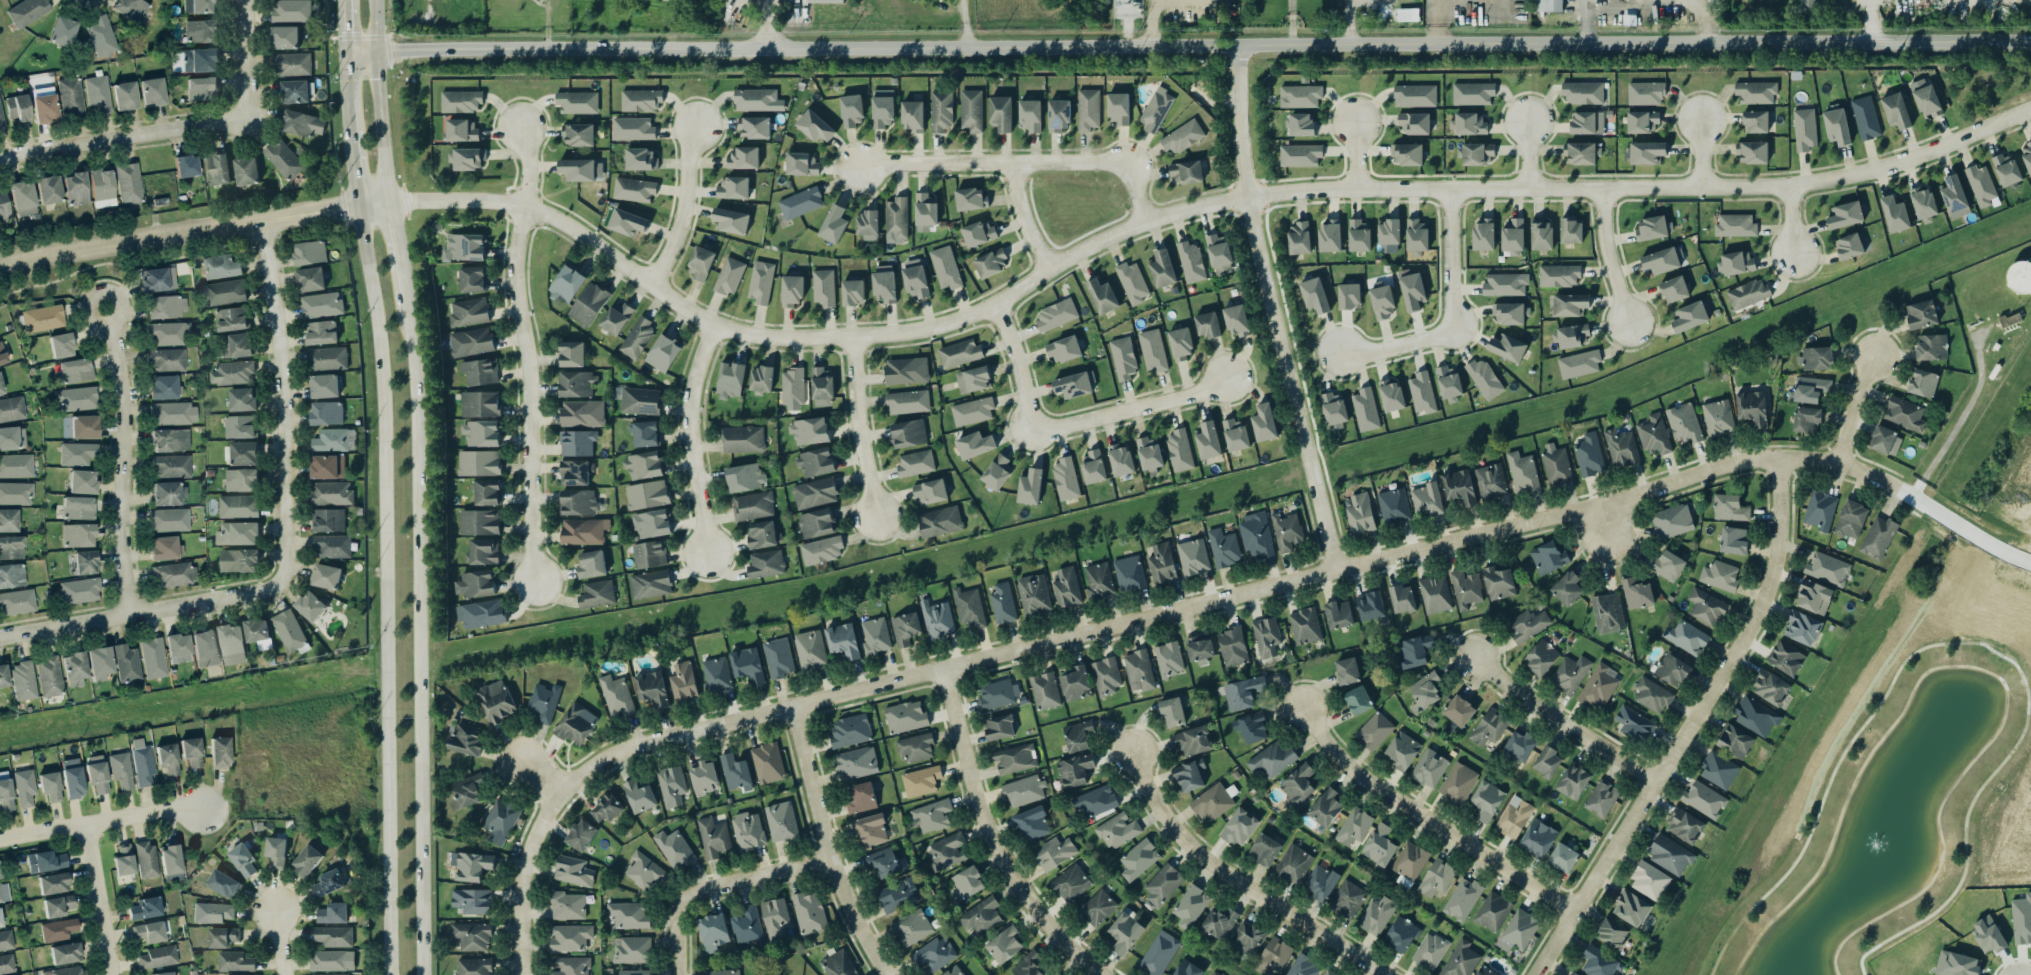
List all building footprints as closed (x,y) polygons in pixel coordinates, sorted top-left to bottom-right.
[(5,10),(21,0),(46,0),(51,8),(16,29),(5,10)] [(111,10),(142,23),(150,3),(144,0),(116,0),(111,10)] [(184,13),(218,13),(218,0),(184,0),(184,13)] [(270,21),(310,21),(310,0),(270,0),(270,21)] [(1562,0),(1532,0),(1532,11),(1562,12),(1562,0)] [(1397,21),(1414,21),(1415,9),(1397,9),(1397,21)] [(95,57),(117,49),(104,12),(97,15),(93,23),(84,26),(95,57)] [(55,15),(76,22),(68,48),(47,41),(55,15)] [(185,20),(186,43),(219,42),(219,20),(185,20)] [(298,26),(298,49),(270,49),(270,27),(298,26)] [(181,49),(182,72),(218,71),(218,49),(181,49)] [(272,54),(273,76),(311,75),(310,53),(272,54)] [(84,115),(77,75),(56,79),(62,119),(84,115)] [(111,112),(107,75),(85,77),(88,105),(97,105),(98,113),(111,112)] [(1942,112),(1928,76),(1909,84),(1923,119),(1942,112)] [(138,81),(161,77),(165,104),(152,106),(151,103),(142,104),(138,81)] [(187,78),(188,101),(218,99),(217,77),(187,78)] [(114,112),(138,108),(134,79),(110,83),(114,112)] [(280,81),(281,94),(284,95),(284,103),(309,102),(307,80),(280,81)] [(1604,104),(1603,82),(1562,83),(1563,104),(1604,104)] [(1628,105),(1664,105),(1664,83),(1628,82),(1628,105)] [(1773,104),(1773,95),(1777,95),(1777,82),(1734,82),(1735,96),(1740,96),(1740,104),(1773,104)] [(1495,84),(1453,83),(1452,104),(1491,105),(1491,96),(1495,96),(1495,84)] [(1280,108),(1318,107),(1318,99),(1323,99),(1323,85),(1280,86),(1280,108)] [(1436,85),(1394,85),(1394,107),(1436,107),(1436,85)] [(1155,133),(1176,96),(1158,86),(1137,123),(1155,133)] [(776,88),(734,89),(735,111),(784,110),(784,99),(777,100),(776,88)] [(1099,89),(1078,90),(1078,133),(1092,133),(1092,128),(1100,127),(1099,89)] [(663,90),(621,90),(621,111),(656,112),(657,103),(663,103),(663,90)] [(894,90),(872,90),(872,129),(885,129),(885,123),(894,122),(894,90)] [(982,90),(960,90),(960,128),(969,128),(969,133),(982,133),(982,90)] [(441,92),(441,113),(481,112),(481,91),(441,92)] [(931,133),(952,133),(952,91),(931,92),(931,133)] [(598,113),(597,92),(555,92),(555,105),(560,105),(560,114),(598,113)] [(1880,98),(1888,124),(1896,121),(1899,131),(1912,127),(1900,92),(1880,98)] [(4,98),(25,93),(30,121),(25,122),(25,121),(17,122),(16,117),(8,118),(4,98)] [(1129,93),(1107,94),(1107,120),(1117,120),(1117,126),(1129,126),(1129,93)] [(35,123),(58,121),(56,94),(33,96),(35,123)] [(842,129),(855,128),(855,120),(863,119),(862,95),(840,96),(842,129)] [(1850,100),(1861,142),(1882,136),(1871,95),(1850,100)] [(1012,133),(1011,96),(990,96),(990,125),(998,124),(998,133),(1012,133)] [(1041,133),(1040,100),(1019,101),(1019,127),(1028,126),(1028,133),(1041,133)] [(1069,100),(1048,101),(1049,133),(1070,133),(1069,100)] [(923,101),(901,102),(902,127),(910,127),(910,133),(924,133),(923,101)] [(837,131),(809,108),(795,125),(815,141),(819,136),(827,143),(837,131)] [(1851,144),(1844,108),(1822,112),(1828,141),(1837,139),(1838,147),(1851,144)] [(1794,109),(1795,151),(1816,150),(1815,109),(1794,109)] [(326,119),(286,110),(282,129),(321,138),(326,119)] [(1571,112),(1572,134),(1604,133),(1603,111),(1571,112)] [(1628,134),(1653,133),(1653,125),(1660,125),(1659,111),(1627,112),(1628,134)] [(1743,111),(1743,132),(1768,133),(1768,111),(1743,111)] [(1315,136),(1314,113),(1289,114),(1290,136),(1315,136)] [(1408,135),(1429,134),(1429,113),(1398,113),(1398,126),(1408,126),(1408,135)] [(1455,113),(1455,134),(1488,134),(1487,121),(1481,121),(1481,113),(1455,113)] [(656,139),(655,126),(650,126),(650,117),(611,118),(611,140),(656,139)] [(770,117),(741,117),(741,138),(770,138),(770,117)] [(1171,157),(1206,135),(1194,118),(1159,139),(1171,157)] [(447,141),(477,140),(477,119),(446,120),(447,141)] [(594,124),(562,125),(562,137),(566,137),(567,146),(594,145),(594,124)] [(261,151),(271,142),(273,144),(280,138),(304,166),(287,181),(261,151)] [(1667,142),(1630,142),(1630,164),(1660,165),(1660,156),(1666,156),(1667,142)] [(1768,163),(1767,142),(1740,142),(1741,164),(1768,163)] [(1463,165),(1493,165),(1493,143),(1462,144),(1463,165)] [(1595,164),(1595,156),(1601,156),(1601,143),(1565,144),(1565,164),(1595,164)] [(2030,177),(2030,143),(2018,148),(2030,177)] [(1422,165),(1422,144),(1395,144),(1395,165),(1422,165)] [(1280,145),(1280,167),(1318,166),(1318,159),(1323,158),(1322,145),(1280,145)] [(759,147),(728,147),(728,168),(758,169),(759,147)] [(453,170),(484,170),(484,148),(453,149),(453,170)] [(626,149),(626,170),(658,170),(658,157),(653,157),(653,148),(626,149)] [(204,156),(209,186),(231,183),(226,153),(204,156)] [(817,175),(817,153),(787,153),(786,174),(817,175)] [(2013,155),(2005,158),(2003,153),(1990,158),(2003,188),(2023,180),(2013,155)] [(176,177),(198,175),(196,154),(174,156),(176,177)] [(232,159),(255,156),(259,184),(236,187),(232,159)] [(595,160),(558,159),(558,173),(569,173),(569,181),(594,181),(595,160)] [(1170,178),(1176,177),(1178,186),(1204,181),(1200,159),(1168,165),(1170,178)] [(115,165),(120,205),(143,202),(137,162),(115,165)] [(1964,169),(1979,209),(1992,204),(1990,200),(1998,197),(1985,165),(1977,169),(1975,164),(1964,169)] [(112,169),(90,171),(94,207),(115,205),(112,169)] [(72,176),(64,176),(67,205),(89,203),(85,170),(71,172),(72,176)] [(1944,177),(1947,187),(1941,189),(1950,220),(1970,213),(1957,173),(1944,177)] [(35,178),(57,174),(61,201),(39,205),(35,178)] [(749,177),(724,176),(723,185),(717,185),(716,198),(748,199),(749,177)] [(654,203),(656,181),(615,177),(613,199),(654,203)] [(7,183),(21,180),(22,183),(31,181),(36,206),(35,206),(37,213),(16,217),(15,210),(13,211),(7,183)] [(777,201),(785,221),(824,205),(816,185),(777,201)] [(985,187),(955,190),(957,211),(987,208),(985,187)] [(1939,217),(1930,187),(1910,193),(1920,223),(1939,217)] [(10,218),(6,189),(0,190),(0,219),(10,218)] [(915,194),(916,232),(929,232),(929,226),(937,225),(936,193),(915,194)] [(1895,204),(1893,195),(1881,197),(1888,233),(1910,228),(1904,202),(1895,204)] [(907,197),(894,197),(893,201),(886,201),(885,242),(907,242),(907,197)] [(1832,215),(1826,217),(1829,230),(1864,222),(1859,200),(1831,207),(1832,215)] [(843,215),(846,208),(833,202),(817,235),(837,245),(850,218),(843,215)] [(745,236),(750,215),(714,207),(712,220),(722,222),(720,230),(745,236)] [(650,220),(615,208),(607,228),(636,238),(638,231),(645,233),(650,220)] [(878,210),(863,210),(863,216),(856,216),(856,239),(878,239),(878,210)] [(1756,236),(1757,222),(1752,222),(1752,214),(1718,214),(1718,223),(1714,223),(1714,236),(1756,236)] [(1672,222),(1666,222),(1665,215),(1639,218),(1641,228),(1635,229),(1636,240),(1674,235),(1672,222)] [(1371,251),(1370,225),(1362,225),(1362,218),(1348,219),(1350,251),(1371,251)] [(1494,250),(1494,219),(1481,218),(1481,225),(1472,225),(1472,250),(1494,250)] [(1583,243),(1582,218),(1560,219),(1561,243),(1583,243)] [(996,239),(990,219),(961,228),(967,248),(996,239)] [(1379,221),(1379,253),(1399,252),(1399,220),(1379,221)] [(1406,220),(1406,254),(1421,255),(1421,251),(1427,251),(1428,220),(1406,220)] [(1523,220),(1502,220),(1502,251),(1509,251),(1509,256),(1522,256),(1523,220)] [(1319,252),(1341,251),(1340,222),(1318,223),(1319,252)] [(1552,223),(1531,222),(1531,249),(1551,250),(1552,223)] [(1310,253),(1309,223),(1288,223),(1289,254),(1310,253)] [(1834,241),(1842,261),(1865,252),(1857,231),(1834,241)] [(1234,271),(1227,233),(1206,237),(1213,275),(1234,271)] [(485,261),(486,235),(446,234),(446,249),(441,249),(441,260),(485,261)] [(323,239),(326,261),(313,264),(294,267),(292,253),(295,253),(293,244),(323,239)] [(1176,243),(1186,284),(1207,278),(1198,244),(1190,246),(1188,240),(1176,243)] [(716,253),(696,245),(686,269),(694,272),(692,278),(704,283),(716,253)] [(963,286),(950,245),(928,252),(940,289),(949,286),(950,290),(963,286)] [(1156,261),(1148,263),(1156,289),(1177,282),(1166,247),(1153,251),(1156,261)] [(1009,267),(1001,248),(973,260),(982,280),(1009,267)] [(1643,270),(1651,269),(1652,274),(1680,268),(1675,248),(1640,255),(1643,270)] [(1720,255),(1724,276),(1754,271),(1750,249),(1720,255)] [(239,261),(241,273),(205,279),(201,257),(230,253),(231,262),(239,261)] [(714,290),(735,296),(745,263),(724,256),(714,290)] [(902,261),(906,295),(916,294),(917,298),(928,297),(923,259),(902,261)] [(748,298),(755,299),(754,304),(769,306),(774,263),(752,260),(748,298)] [(1150,297),(1135,260),(1115,268),(1131,305),(1150,297)] [(2009,262),(2008,292),(2030,293),(2030,262),(2009,262)] [(568,306),(587,276),(567,263),(548,293),(568,306)] [(895,302),(894,265),(873,266),(874,303),(895,302)] [(1539,266),(1539,287),(1579,286),(1579,265),(1539,266)] [(139,270),(165,267),(168,289),(141,292),(139,270)] [(296,269),(298,292),(325,290),(322,267),(296,269)] [(459,268),(460,293),(485,292),(484,267),(459,268)] [(822,302),(822,307),(835,306),(833,269),(812,270),(813,303),(822,302)] [(1427,301),(1420,272),(1398,277),(1407,314),(1421,310),(1419,303),(1427,301)] [(1482,295),(1524,296),(1524,282),(1520,282),(1521,274),(1487,273),(1487,283),(1482,283),(1482,295)] [(782,306),(803,306),(804,276),(782,276),(782,306)] [(1318,315),(1331,311),(1319,276),(1298,283),(1308,310),(1315,307),(1318,315)] [(1685,276),(1659,282),(1664,303),(1690,297),(1685,276)] [(1119,307),(1109,282),(1101,286),(1097,277),(1085,282),(1099,315),(1119,307)] [(203,284),(207,306),(227,303),(232,301),(236,302),(245,300),(242,278),(203,284)] [(1734,312),(1772,296),(1767,284),(1761,286),(1758,278),(1725,291),(1734,312)] [(567,316),(588,329),(610,293),(589,280),(567,316)] [(842,305),(864,305),(864,280),(842,281),(842,305)] [(1360,284),(1338,284),(1339,309),(1361,309),(1360,284)] [(1377,321),(1388,318),(1387,313),(1396,311),(1389,284),(1369,290),(1377,321)] [(299,297),(303,319),(343,314),(339,291),(299,297)] [(150,305),(149,297),(178,293),(180,316),(166,317),(148,319),(147,305),(150,305)] [(1554,317),(1583,316),(1583,308),(1590,308),(1590,294),(1554,295),(1554,317)] [(490,322),(487,297),(449,302),(452,327),(490,322)] [(1041,334),(1079,317),(1070,297),(1038,311),(1041,318),(1035,321),(1041,334)] [(620,336),(633,309),(613,299),(600,326),(620,336)] [(1910,330),(1938,324),(1933,299),(1905,305),(1910,330)] [(1676,310),(1679,317),(1670,321),(1676,334),(1710,320),(1701,300),(1676,310)] [(20,310),(60,303),(64,325),(25,332),(23,323),(18,324),(16,315),(21,314),(20,310)] [(1229,337),(1250,334),(1245,304),(1224,308),(1229,337)] [(1524,324),(1524,317),(1530,317),(1530,304),(1494,304),(1494,324),(1524,324)] [(217,332),(247,329),(247,327),(249,327),(246,305),(230,309),(214,310),(217,332)] [(1193,316),(1200,340),(1221,334),(1215,311),(1193,316)] [(2022,320),(2018,311),(1998,320),(2002,328),(2022,320)] [(635,361),(657,324),(640,314),(618,350),(635,361)] [(307,332),(303,332),(305,345),(307,345),(307,346),(337,342),(334,319),(305,323),(307,332)] [(148,323),(148,345),(184,345),(184,332),(189,332),(189,322),(148,323)] [(1556,328),(1560,349),(1590,345),(1586,324),(1556,328)] [(448,334),(453,359),(495,350),(490,326),(448,334)] [(1195,356),(1188,327),(1167,332),(1175,361),(1195,356)] [(1168,368),(1159,328),(1137,333),(1147,373),(1168,368)] [(665,374),(684,345),(663,331),(644,361),(665,374)] [(48,337),(52,359),(71,355),(70,350),(72,349),(69,332),(48,337)] [(252,356),(250,339),(247,339),(247,333),(229,335),(229,334),(221,335),(223,357),(230,356),(230,358),(252,356)] [(1520,364),(1528,344),(1503,334),(1500,341),(1491,337),(1486,350),(1520,364)] [(1046,344),(1052,364),(1082,355),(1076,335),(1046,344)] [(1917,360),(1947,360),(1946,335),(1916,335),(1917,360)] [(1118,381),(1139,376),(1130,336),(1108,341),(1118,381)] [(943,370),(984,357),(980,344),(975,345),(973,338),(937,349),(943,370)] [(560,367),(585,366),(584,341),(560,342),(560,367)] [(305,349),(344,347),(346,368),(307,371),(305,349)] [(1833,347),(1802,347),(1802,356),(1796,356),(1796,363),(1803,363),(1803,370),(1833,370),(1833,347)] [(183,348),(184,370),(152,371),(152,362),(147,362),(147,349),(183,348)] [(1598,362),(1601,361),(1599,349),(1557,358),(1561,380),(1600,372),(1598,362)] [(57,363),(58,371),(52,372),(55,385),(92,379),(90,365),(87,365),(86,358),(57,363)] [(886,384),(927,382),(926,358),(885,360),(886,384)] [(467,386),(498,384),(496,359),(459,361),(459,372),(466,372),(467,386)] [(1486,359),(1477,364),(1474,360),(1464,365),(1485,401),(1504,390),(1486,359)] [(741,399),(746,364),(721,360),(716,395),(741,399)] [(215,363),(215,371),(209,371),(210,385),(254,384),(253,361),(215,363)] [(771,394),(774,366),(759,365),(759,370),(751,370),(749,392),(771,394)] [(955,373),(960,395),(992,386),(987,365),(955,373)] [(1436,367),(1444,405),(1458,402),(1457,396),(1463,395),(1458,371),(1449,373),(1447,365),(1436,367)] [(812,367),(813,406),(833,405),(833,373),(824,373),(824,367),(812,367)] [(1906,391),(1933,398),(1939,375),(1915,368),(1912,379),(1910,379),(1906,391)] [(803,369),(783,369),(783,410),(803,410),(803,369)] [(1062,392),(1064,400),(1093,393),(1090,383),(1096,382),(1092,370),(1052,380),(1055,394),(1062,392)] [(560,397),(591,397),(592,383),(598,383),(598,372),(560,372),(560,397)] [(1416,413),(1424,410),(1425,415),(1437,411),(1427,372),(1406,377),(1416,413)] [(339,397),(338,374),(311,375),(312,398),(339,397)] [(149,386),(151,386),(151,376),(175,375),(176,398),(148,400),(148,397),(149,397),(149,386)] [(1832,380),(1795,376),(1793,401),(1818,404),(1819,393),(1831,394),(1832,380)] [(1385,413),(1406,408),(1398,379),(1378,384),(1385,413)] [(54,403),(57,403),(58,412),(96,408),(94,386),(52,390),(54,403)] [(1381,427),(1370,386),(1358,389),(1359,394),(1351,396),(1359,432),(1381,427)] [(251,388),(228,389),(229,412),(255,411),(255,397),(251,397),(251,388)] [(659,414),(660,389),(621,388),(621,413),(659,414)] [(929,412),(928,390),(887,393),(888,414),(929,412)] [(499,392),(462,391),(461,417),(499,417),(499,392)] [(1765,391),(1736,392),(1737,420),(1752,419),(1752,428),(1766,428),(1765,391)] [(1321,394),(1327,429),(1348,426),(1344,396),(1334,398),(1333,392),(1321,394)] [(24,416),(0,420),(0,399),(20,395),(24,416)] [(1925,409),(1892,395),(1882,418),(1922,434),(1927,422),(1920,419),(1925,409)] [(992,418),(990,410),(995,409),(992,396),(950,406),(955,427),(992,418)] [(1701,405),(1709,438),(1736,431),(1727,398),(1701,405)] [(340,401),(341,423),(310,425),(309,412),(311,412),(311,402),(340,401)] [(604,426),(603,401),(561,402),(561,427),(604,426)] [(1675,441),(1682,438),(1684,446),(1704,440),(1691,401),(1665,410),(1675,441)] [(197,424),(196,402),(151,403),(151,425),(197,424)] [(1278,437),(1269,402),(1256,405),(1259,415),(1251,417),(1257,443),(1278,437)] [(1820,426),(1822,409),(1795,406),(1792,431),(1810,433),(1811,425),(1820,426)] [(1660,456),(1673,451),(1659,411),(1647,416),(1649,420),(1634,425),(1644,453),(1657,448),(1660,456)] [(222,415),(253,414),(253,423),(255,423),(256,438),(222,439),(222,415)] [(69,416),(95,415),(97,437),(70,439),(69,416)] [(1222,422),(1229,452),(1250,447),(1242,417),(1222,422)] [(795,445),(830,442),(828,418),(787,421),(789,435),(794,434),(795,445)] [(928,443),(922,418),(890,425),(895,450),(928,443)] [(1195,434),(1200,460),(1221,455),(1214,420),(1200,423),(1203,433),(1195,434)] [(633,422),(634,447),(660,446),(658,421),(633,422)] [(500,422),(461,422),(461,434),(466,434),(466,446),(500,447),(500,422)] [(1889,455),(1897,432),(1876,425),(1868,448),(1889,455)] [(0,427),(0,449),(25,449),(25,426),(0,427)] [(723,453),(764,452),(763,427),(723,428),(723,453)] [(1174,473),(1194,468),(1185,427),(1172,430),(1173,437),(1165,439),(1174,473)] [(1604,430),(1612,468),(1639,463),(1633,430),(1617,434),(1616,427),(1604,430)] [(189,428),(152,429),(152,451),(189,451),(189,428)] [(347,429),(320,429),(320,438),(311,439),(311,452),(348,451),(347,429)] [(561,456),(593,456),(593,441),(598,441),(597,430),(560,431),(561,456)] [(983,438),(980,430),(955,440),(963,461),(997,447),(992,435),(983,438)] [(1579,476),(1604,472),(1597,430),(1583,433),(1584,441),(1574,443),(1579,476)] [(1150,475),(1158,473),(1156,467),(1164,465),(1158,440),(1149,443),(1147,436),(1135,439),(1143,471),(1148,470),(1150,475)] [(258,442),(230,442),(231,465),(258,465),(258,442)] [(60,465),(95,466),(95,443),(60,443),(60,465)] [(1127,443),(1107,448),(1114,477),(1135,472),(1127,443)] [(1542,444),(1547,485),(1571,481),(1567,447),(1554,449),(1554,443),(1542,444)] [(804,478),(837,470),(831,446),(793,456),(796,468),(801,467),(804,478)] [(1107,479),(1099,448),(1086,451),(1088,456),(1079,458),(1086,485),(1107,479)] [(896,456),(900,477),(935,471),(931,449),(896,456)] [(500,475),(500,450),(458,451),(458,476),(500,475)] [(1516,494),(1540,489),(1532,455),(1520,458),(1518,450),(1506,453),(1516,494)] [(630,480),(662,476),(659,452),(621,456),(623,469),(629,468),(630,480)] [(980,479),(998,492),(1013,470),(1006,465),(1010,460),(998,452),(980,479)] [(0,454),(0,477),(32,476),(31,453),(0,454)] [(150,455),(151,469),(154,469),(155,477),(189,477),(188,454),(150,455)] [(1058,458),(1059,464),(1051,466),(1060,501),(1081,496),(1071,455),(1058,458)] [(310,456),(310,479),(337,479),(337,478),(343,478),(343,456),(310,456)] [(560,486),(591,485),(590,461),(560,461),(560,486)] [(767,487),(766,473),(760,474),(758,463),(726,467),(729,492),(767,487)] [(1475,468),(1481,500),(1508,495),(1502,463),(1475,468)] [(1040,504),(1041,468),(1029,467),(1028,477),(1019,476),(1017,503),(1040,504)] [(1441,475),(1447,501),(1461,497),(1463,508),(1477,505),(1469,468),(1441,475)] [(223,469),(257,469),(257,483),(253,483),(253,492),(223,492),(223,469)] [(96,471),(70,470),(69,493),(95,494),(96,471)] [(796,509),(838,502),(834,477),(792,484),(796,509)] [(948,499),(943,477),(913,485),(918,507),(948,499)] [(500,480),(475,480),(475,506),(501,505),(500,480)] [(625,485),(628,509),(669,505),(666,480),(625,485)] [(28,504),(0,503),(0,482),(32,482),(32,497),(28,497),(28,504)] [(148,483),(149,493),(151,493),(152,506),(179,505),(179,497),(185,497),(185,486),(178,486),(178,482),(148,483)] [(311,482),(349,482),(349,490),(352,490),(352,504),(310,504),(311,482)] [(1409,490),(1416,514),(1429,511),(1431,517),(1445,513),(1436,482),(1409,490)] [(1382,524),(1409,520),(1405,488),(1378,492),(1382,524)] [(1828,531),(1838,497),(1813,489),(1802,523),(1828,531)] [(594,490),(562,490),(562,514),(600,514),(600,501),(594,501),(594,490)] [(60,491),(89,492),(89,494),(93,494),(94,497),(90,497),(90,503),(89,506),(89,516),(63,515),(63,510),(59,509),(60,491)] [(731,497),(735,521),(775,515),(771,491),(731,497)] [(1351,535),(1376,530),(1368,493),(1343,498),(1351,535)] [(1714,519),(1750,520),(1750,507),(1740,507),(1740,495),(1714,494),(1714,519)] [(218,496),(219,518),(259,518),(258,495),(218,496)] [(1834,533),(1859,540),(1869,507),(1844,500),(1834,533)] [(1659,540),(1695,529),(1687,503),(1651,514),(1659,540)] [(917,515),(923,540),(964,528),(957,504),(917,515)] [(187,507),(188,530),(149,532),(147,509),(187,507)] [(836,532),(831,508),(798,514),(802,539),(836,532)] [(17,531),(17,509),(0,509),(0,532),(17,531)] [(344,509),(314,510),(314,532),(344,531),(344,509)] [(460,510),(460,534),(499,535),(499,511),(460,510)] [(672,535),(669,510),(633,513),(636,538),(672,535)] [(1239,522),(1247,558),(1261,555),(1261,558),(1274,555),(1265,510),(1252,513),(1254,519),(1239,522)] [(1303,541),(1299,514),(1280,517),(1279,512),(1272,513),(1278,554),(1293,552),(1291,543),(1303,541)] [(1882,561),(1898,523),(1875,514),(1859,551),(1882,561)] [(561,520),(562,545),(604,544),(604,530),(610,530),(610,519),(561,520)] [(751,550),(777,545),(773,520),(746,525),(751,550)] [(258,544),(257,522),(220,523),(220,530),(215,531),(215,545),(258,544)] [(94,524),(62,524),(62,546),(95,546),(94,524)] [(1748,530),(1723,526),(1719,551),(1744,555),(1748,530)] [(1207,530),(1216,569),(1243,563),(1235,532),(1223,535),(1221,527),(1207,530)] [(319,558),(351,558),(350,535),(312,536),(313,549),(319,549),(319,558)] [(22,558),(0,559),(0,537),(21,536),(22,558)] [(183,558),(183,545),(176,545),(176,536),(150,537),(151,559),(183,558)] [(803,565),(840,560),(838,549),(843,548),(842,537),(800,542),(803,565)] [(1176,543),(1183,576),(1210,571),(1203,538),(1176,543)] [(470,565),(498,564),(498,539),(470,539),(470,565)] [(636,570),(667,563),(662,539),(632,545),(636,570)] [(1154,556),(1148,557),(1152,584),(1178,580),(1171,541),(1152,545),(1154,556)] [(1540,575),(1571,563),(1567,555),(1561,557),(1555,541),(1530,551),(1540,575)] [(220,550),(220,572),(259,571),(258,549),(220,550)] [(1686,562),(1665,549),(1658,560),(1649,554),(1643,564),(1673,583),(1686,562)] [(579,552),(580,564),(577,565),(578,578),(606,575),(604,550),(579,552)] [(748,578),(785,574),(782,550),(750,553),(751,565),(747,565),(748,578)] [(1852,564),(1813,550),(1804,574),(1843,589),(1852,564)] [(75,551),(75,574),(96,574),(96,551),(75,551)] [(1120,593),(1147,587),(1139,554),(1112,561),(1120,593)] [(1735,591),(1740,566),(1711,560),(1710,568),(1702,566),(1698,583),(1735,591)] [(191,562),(151,565),(153,587),(193,584),(191,562)] [(24,563),(0,564),(0,587),(25,586),(24,563)] [(311,585),(337,591),(342,569),(316,563),(311,585)] [(1113,595),(1109,563),(1086,565),(1089,598),(1113,595)] [(1056,570),(1058,580),(1051,582),(1058,609),(1083,602),(1073,565),(1056,570)] [(1489,601),(1517,595),(1511,568),(1494,572),(1492,566),(1483,568),(1489,601)] [(673,592),(668,568),(629,576),(634,601),(673,592)] [(1584,591),(1576,584),(1581,578),(1570,568),(1550,590),(1568,607),(1584,591)] [(1478,573),(1464,576),(1462,569),(1449,572),(1459,613),(1469,610),(1468,605),(1484,601),(1478,573)] [(461,572),(461,581),(454,581),(455,594),(464,594),(464,597),(496,595),(495,570),(461,572)] [(1052,610),(1043,573),(1016,579),(1024,617),(1052,610)] [(1418,580),(1426,615),(1453,609),(1445,574),(1418,580)] [(97,576),(57,581),(60,604),(98,599),(96,590),(99,589),(97,576)] [(1628,610),(1655,604),(1650,582),(1636,585),(1634,577),(1621,579),(1628,610)] [(1823,617),(1834,590),(1805,578),(1794,605),(1823,617)] [(615,604),(612,580),(583,583),(584,595),(578,595),(579,608),(615,604)] [(995,592),(989,594),(996,625),(1017,620),(1008,581),(993,584),(995,592)] [(1415,611),(1412,585),(1390,587),(1393,614),(1415,611)] [(973,630),(986,627),(978,588),(960,592),(959,586),(952,588),(960,625),(972,622),(973,630)] [(1694,603),(1688,614),(1715,628),(1727,604),(1693,586),(1687,599),(1694,603)] [(1,606),(2,615),(36,610),(33,588),(0,593),(0,606),(1,606)] [(328,608),(310,589),(293,605),(311,623),(328,608)] [(1355,596),(1361,621),(1386,615),(1380,590),(1355,596)] [(1626,629),(1618,592),(1591,598),(1598,635),(1626,629)] [(455,605),(457,622),(463,621),(464,629),(505,624),(502,599),(455,605)] [(948,601),(928,606),(927,599),(920,600),(929,640),(956,634),(948,601)] [(1323,605),(1330,630),(1355,624),(1348,599),(1323,605)] [(1553,623),(1542,605),(1531,612),(1528,609),(1506,623),(1519,644),(1553,623)] [(1288,614),(1296,646),(1322,639),(1314,607),(1288,614)] [(288,608),(268,618),(287,654),(304,645),(303,643),(304,638),(288,608)] [(1812,648),(1823,623),(1793,609),(1782,634),(1812,648)] [(908,637),(923,634),(917,611),(890,618),(898,650),(910,647),(908,637)] [(861,621),(865,654),(891,651),(886,617),(861,621)] [(1252,622),(1260,660),(1277,656),(1276,649),(1282,647),(1276,617),(1252,622)] [(244,621),(246,643),(257,641),(258,650),(271,649),(267,618),(244,621)] [(1674,629),(1668,625),(1661,636),(1697,658),(1710,637),(1680,619),(1674,629)] [(825,629),(831,654),(845,651),(847,661),(861,658),(853,622),(825,629)] [(216,627),(230,625),(230,627),(239,626),(245,663),(223,666),(216,627)] [(1225,668),(1249,663),(1241,626),(1216,632),(1225,668)] [(801,672),(828,667),(820,629),(794,634),(801,672)] [(190,634),(212,630),(217,657),(216,657),(216,661),(197,665),(196,660),(195,661),(190,634)] [(164,635),(168,657),(190,653),(187,634),(177,636),(177,633),(164,635)] [(1428,665),(1427,655),(1434,654),(1432,635),(1397,640),(1401,669),(1428,665)] [(138,640),(160,636),(166,675),(145,679),(138,640)] [(1190,662),(1197,661),(1198,666),(1208,665),(1206,658),(1214,656),(1210,637),(1186,641),(1190,662)] [(769,680),(794,676),(788,638),(764,641),(769,680)] [(1521,660),(1540,677),(1560,655),(1542,638),(1521,660)] [(1160,678),(1184,672),(1178,641),(1154,646),(1160,678)] [(1767,664),(1796,677),(1806,654),(1777,641),(1767,664)] [(112,645),(118,683),(140,679),(135,647),(126,649),(125,642),(112,645)] [(85,650),(90,677),(113,673),(108,646),(85,650)] [(736,678),(749,675),(752,685),(766,682),(757,646),(730,653),(736,678)] [(1122,655),(1132,693),(1156,686),(1146,649),(1122,655)] [(82,650),(87,678),(64,682),(60,654),(82,650)] [(1690,664),(1664,652),(1654,675),(1680,687),(1690,664)] [(35,663),(40,698),(59,695),(60,687),(61,686),(56,654),(44,656),(45,662),(35,663)] [(1549,681),(1572,696),(1593,663),(1580,655),(1575,662),(1565,656),(1549,681)] [(705,693),(731,689),(726,657),(702,660),(706,682),(704,682),(705,693)] [(1122,690),(1114,657),(1090,662),(1098,695),(1122,690)] [(1361,681),(1356,657),(1334,661),(1339,686),(1361,681)] [(9,669),(14,701),(37,697),(30,658),(17,661),(17,664),(11,665),(12,668),(9,669)] [(675,704),(699,699),(691,660),(674,663),(676,675),(669,676),(675,704)] [(1578,697),(1602,711),(1620,680),(1607,673),(1610,667),(1599,661),(1578,697)] [(1060,676),(1065,702),(1092,696),(1085,663),(1070,667),(1072,673),(1060,676)] [(8,686),(4,664),(0,665),(0,687),(8,686)] [(1791,686),(1763,668),(1750,690),(1778,707),(1791,686)] [(634,676),(639,702),(654,699),(655,709),(670,707),(663,670),(634,676)] [(1442,698),(1434,685),(1441,681),(1435,670),(1407,686),(1416,701),(1409,706),(1414,715),(1442,698)] [(1061,704),(1053,671),(1029,677),(1038,710),(1061,704)] [(611,717),(623,713),(624,718),(636,714),(624,677),(612,681),(610,674),(598,678),(611,717)] [(1223,685),(1229,712),(1255,706),(1252,694),(1267,690),(1264,675),(1223,685)] [(1634,688),(1639,691),(1634,700),(1662,715),(1673,694),(1641,676),(1634,688)] [(1015,696),(1018,696),(1013,677),(978,687),(981,697),(977,699),(980,712),(1016,702),(1015,696)] [(489,727),(501,722),(500,718),(517,712),(509,688),(503,690),(500,681),(477,689),(489,727)] [(550,726),(562,686),(553,683),(552,688),(535,683),(526,710),(539,714),(537,722),(550,726)] [(1344,693),(1353,716),(1374,708),(1364,685),(1344,693)] [(1441,713),(1463,728),(1477,709),(1456,693),(1441,713)] [(1736,720),(1766,740),(1781,716),(1745,693),(1735,709),(1741,713),(1736,720)] [(1186,723),(1180,696),(1160,701),(1166,728),(1186,723)] [(552,732),(565,741),(568,737),(580,746),(600,718),(575,700),(552,732)] [(884,708),(890,735),(930,725),(927,710),(922,712),(919,700),(884,708)] [(1623,724),(1619,730),(1646,743),(1656,722),(1621,705),(1614,720),(1623,724)] [(1511,722),(1490,706),(1468,737),(1489,752),(1511,722)] [(1354,736),(1372,752),(1395,727),(1377,710),(1354,736)] [(832,749),(872,739),(866,713),(831,721),(835,734),(829,736),(832,749)] [(1016,736),(1011,713),(985,718),(989,741),(1016,736)] [(1234,731),(1244,730),(1246,744),(1268,740),(1263,713),(1232,717),(1234,731)] [(446,749),(479,757),(483,743),(478,742),(481,729),(453,721),(446,749)] [(1063,726),(1068,753),(1094,748),(1088,721),(1063,726)] [(1716,747),(1744,760),(1754,737),(1727,724),(1716,747)] [(1174,734),(1180,758),(1212,749),(1207,734),(1209,733),(1207,725),(1174,734)] [(1523,766),(1538,740),(1516,727),(1501,753),(1523,766)] [(1422,745),(1398,730),(1384,753),(1396,760),(1393,766),(1405,773),(1422,745)] [(177,737),(180,756),(180,757),(187,756),(188,767),(200,765),(198,753),(199,753),(197,734),(177,737)] [(227,734),(229,764),(223,764),(223,767),(210,768),(208,735),(227,734)] [(933,759),(929,734),(895,739),(897,755),(905,754),(906,763),(933,759)] [(151,744),(144,746),(142,737),(130,739),(138,788),(152,786),(150,774),(156,774),(151,744)] [(1300,760),(1291,745),(1284,749),(1280,741),(1245,760),(1252,773),(1262,767),(1269,778),(1300,760)] [(758,785),(785,779),(777,742),(750,748),(758,785)] [(159,768),(165,767),(166,776),(179,775),(176,743),(156,745),(159,768)] [(1038,767),(1033,743),(993,752),(997,775),(1038,767)] [(1550,779),(1565,755),(1546,744),(1531,768),(1550,779)] [(879,773),(874,747),(836,753),(840,779),(879,773)] [(1435,789),(1449,759),(1425,748),(1410,778),(1435,789)] [(1706,766),(1700,776),(1727,791),(1741,767),(1710,749),(1702,764),(1706,766)] [(108,754),(111,780),(118,779),(119,790),(133,788),(129,752),(108,754)] [(720,755),(727,790),(742,787),(744,791),(754,789),(747,759),(735,762),(733,752),(720,755)] [(1085,769),(1095,767),(1092,753),(1056,761),(1062,789),(1088,784),(1085,769)] [(59,759),(76,756),(77,764),(78,763),(83,793),(78,794),(78,796),(65,798),(60,767),(59,759)] [(1180,792),(1205,787),(1201,769),(1205,768),(1203,759),(1174,765),(1180,792)] [(1479,774),(1456,760),(1437,793),(1459,806),(1479,774)] [(109,793),(105,761),(86,763),(88,785),(95,784),(96,794),(109,793)] [(720,789),(713,761),(702,764),(702,766),(689,769),(695,795),(720,789)] [(1297,807),(1316,789),(1307,779),(1315,771),(1305,761),(1278,786),(1297,807)] [(1556,791),(1579,801),(1592,771),(1569,761),(1556,791)] [(907,799),(937,791),(934,780),(943,778),(939,764),(901,775),(907,799)] [(682,805),(680,794),(687,792),(681,765),(656,771),(665,809),(682,805)] [(11,771),(30,767),(35,792),(28,793),(30,805),(17,807),(11,771)] [(60,800),(47,802),(45,792),(39,793),(36,772),(54,769),(60,800)] [(1002,785),(1010,809),(1043,798),(1036,774),(1002,785)] [(12,808),(0,810),(0,777),(7,776),(10,796),(12,808)] [(635,815),(658,805),(650,784),(639,789),(635,778),(622,783),(635,815)] [(1507,793),(1483,779),(1469,801),(1481,808),(1475,818),(1487,825),(1507,793)] [(1604,819),(1620,792),(1599,779),(1583,806),(1604,819)] [(1728,799),(1694,779),(1681,800),(1715,820),(1728,799)] [(449,802),(452,811),(484,801),(477,780),(453,788),(457,799),(449,802)] [(851,800),(845,802),(848,815),(877,807),(871,781),(848,787),(851,800)] [(1225,790),(1219,781),(1190,802),(1207,825),(1236,804),(1231,797),(1238,792),(1232,785),(1225,790)] [(1070,799),(1075,811),(1082,808),(1087,819),(1119,806),(1109,783),(1070,799)] [(1306,811),(1326,828),(1347,804),(1327,787),(1306,811)] [(624,814),(610,792),(596,800),(599,805),(591,810),(598,823),(606,818),(609,822),(624,814)] [(1515,841),(1535,808),(1514,794),(1494,828),(1515,841)] [(502,848),(521,810),(510,804),(510,805),(495,797),(480,826),(491,831),(487,840),(502,848)] [(909,810),(912,820),(917,818),(922,834),(950,825),(947,812),(952,810),(949,798),(909,810)] [(790,800),(763,807),(773,845),(800,837),(790,800)] [(1013,816),(1024,843),(1052,832),(1042,805),(1013,816)] [(1239,848),(1260,822),(1239,806),(1219,833),(1239,848)] [(1374,818),(1354,806),(1334,838),(1349,847),(1354,839),(1359,842),(1374,818)] [(1691,845),(1705,824),(1678,806),(1664,828),(1691,845)] [(1096,828),(1110,851),(1142,832),(1134,818),(1130,820),(1124,810),(1096,828)] [(730,815),(739,852),(766,846),(758,813),(749,815),(748,811),(730,815)] [(854,836),(859,835),(862,848),(889,840),(882,813),(850,822),(854,836)] [(696,819),(707,860),(734,853),(726,821),(714,825),(712,815),(696,819)] [(583,853),(599,830),(580,817),(565,841),(583,853)] [(1559,833),(1535,817),(1518,844),(1542,859),(1559,833)] [(1385,867),(1399,845),(1387,838),(1393,829),(1380,821),(1361,853),(1385,867)] [(666,836),(663,830),(652,836),(674,872),(696,859),(678,829),(666,836)] [(935,872),(967,859),(962,846),(965,845),(960,831),(924,846),(935,872)] [(1248,857),(1271,867),(1282,843),(1258,833),(1248,857)] [(1680,877),(1687,862),(1692,865),(1697,854),(1659,833),(1646,858),(1680,877)] [(286,838),(266,837),(265,857),(270,857),(270,868),(284,869),(286,838)] [(1078,855),(1070,837),(1058,843),(1056,838),(1033,849),(1043,871),(1078,855)] [(1162,856),(1146,837),(1118,859),(1126,869),(1120,874),(1129,884),(1162,856)] [(148,845),(147,840),(135,842),(139,878),(159,876),(155,844),(148,845)] [(225,852),(241,840),(251,855),(250,855),(253,859),(248,862),(255,870),(244,878),(236,868),(237,868),(225,852)] [(1400,874),(1396,882),(1411,889),(1430,853),(1406,841),(1392,869),(1400,874)] [(1570,874),(1580,852),(1556,842),(1547,864),(1570,874)] [(116,844),(118,856),(113,856),(115,875),(134,873),(131,843),(116,844)] [(291,865),(305,877),(324,856),(309,843),(291,865)] [(159,847),(165,881),(183,878),(178,844),(159,847)] [(1299,885),(1314,855),(1289,844),(1275,874),(1299,885)] [(901,872),(892,846),(861,857),(866,871),(875,867),(880,880),(901,872)] [(29,873),(67,866),(65,853),(55,855),(54,849),(26,854),(29,873)] [(648,891),(654,882),(660,886),(669,871),(635,850),(630,857),(634,859),(624,876),(648,891)] [(456,881),(482,882),(482,869),(495,869),(496,855),(457,853),(456,881)] [(585,868),(586,861),(559,854),(553,878),(591,888),(596,871),(585,868)] [(1457,869),(1435,856),(1416,890),(1431,898),(1436,890),(1443,894),(1457,869)] [(1186,881),(1166,860),(1140,884),(1149,894),(1145,898),(1156,909),(1186,881)] [(1657,902),(1672,878),(1643,860),(1628,884),(1657,902)] [(1341,876),(1318,862),(1303,885),(1316,893),(1314,896),(1324,903),(1341,876)] [(1066,905),(1093,885),(1076,863),(1050,882),(1066,905)] [(986,888),(976,865),(950,876),(955,888),(950,890),(955,902),(986,888)] [(213,866),(203,883),(228,898),(231,892),(234,894),(240,883),(238,882),(238,881),(213,866)] [(316,899),(345,886),(337,868),(320,876),(322,881),(310,886),(316,899)] [(35,875),(37,881),(26,884),(27,889),(38,887),(39,893),(65,888),(64,884),(68,883),(67,878),(65,878),(64,869),(35,875)] [(1463,923),(1484,888),(1463,875),(1442,909),(1463,923)] [(876,892),(884,914),(920,900),(912,878),(876,892)] [(1369,894),(1345,878),(1327,905),(1351,921),(1369,894)] [(9,900),(5,880),(0,881),(0,902),(9,900)] [(1189,932),(1210,898),(1201,892),(1203,889),(1190,882),(1172,913),(1181,918),(1178,925),(1189,932)] [(1118,904),(1100,887),(1076,911),(1095,929),(1118,904)] [(488,889),(451,890),(452,907),(463,906),(463,915),(489,914),(488,889)] [(1611,912),(1639,928),(1653,905),(1624,889),(1611,912)] [(1495,934),(1514,905),(1491,890),(1472,919),(1495,934)] [(40,897),(44,917),(62,914),(61,909),(73,906),(70,891),(40,897)] [(585,894),(565,895),(565,891),(551,891),(551,919),(585,919),(585,894)] [(791,895),(800,935),(827,929),(818,892),(805,895),(804,892),(791,895)] [(1396,905),(1375,893),(1358,925),(1379,937),(1396,905)] [(2026,893),(2026,899),(2011,899),(2013,944),(2030,943),(2030,893),(2026,893)] [(128,906),(130,920),(161,915),(158,895),(140,898),(141,904),(128,906)] [(973,927),(978,936),(1003,921),(996,908),(1000,906),(992,895),(956,917),(965,932),(973,927)] [(768,940),(792,936),(785,897),(761,902),(768,940)] [(347,902),(327,903),(327,908),(316,909),(316,923),(347,922),(347,902)] [(650,928),(649,902),(607,903),(607,916),(615,916),(615,929),(650,928)] [(234,919),(234,904),(194,903),(194,923),(223,923),(223,919),(234,919)] [(765,944),(754,903),(740,907),(742,914),(730,917),(737,946),(755,941),(756,946),(765,944)] [(1522,952),(1541,923),(1516,907),(1497,936),(1522,952)] [(904,947),(934,932),(922,908),(892,923),(904,947)] [(1225,915),(1210,908),(1200,929),(1226,941),(1239,913),(1228,908),(1225,915)] [(1122,957),(1146,928),(1123,910),(1107,931),(1118,940),(1111,948),(1122,957)] [(697,919),(706,955),(718,952),(716,945),(731,942),(723,913),(697,919)] [(1406,954),(1421,929),(1398,915),(1383,941),(1406,954)] [(2008,945),(1990,915),(1969,928),(1984,953),(1995,946),(1998,951),(2008,945)] [(38,922),(74,916),(77,929),(66,931),(67,937),(41,941),(38,922)] [(1595,938),(1620,950),(1629,929),(1605,918),(1595,938)] [(140,923),(129,925),(132,938),(142,936),(143,942),(162,939),(159,919),(140,922),(140,923)] [(1266,932),(1242,919),(1228,945),(1253,958),(1266,932)] [(490,923),(451,924),(451,938),(460,938),(460,951),(491,951),(490,923)] [(985,945),(1001,966),(1023,947),(1014,937),(1018,933),(1011,924),(985,945)] [(593,950),(592,925),(550,926),(550,951),(593,950)] [(207,927),(207,947),(226,947),(226,941),(237,941),(237,927),(207,927)] [(352,947),(352,927),(312,927),(312,942),(322,942),(322,947),(352,947)] [(12,946),(0,948),(0,930),(9,928),(12,946)] [(1181,942),(1160,929),(1137,967),(1150,974),(1161,974),(1181,942)] [(1434,972),(1449,943),(1426,931),(1411,960),(1434,972)] [(957,958),(946,935),(908,953),(916,969),(922,966),(926,974),(957,958)] [(1281,973),(1293,946),(1269,935),(1254,970),(1265,974),(1270,974),(1272,969),(1281,973)] [(1469,949),(1472,943),(1458,936),(1440,974),(1469,974),(1479,954),(1469,949)] [(613,963),(650,962),(650,937),(612,937),(613,963)] [(51,944),(52,963),(82,961),(80,943),(51,944)] [(1626,964),(1589,943),(1581,956),(1587,959),(1580,971),(1587,974),(1620,974),(1626,964)] [(178,963),(175,944),(146,949),(146,954),(136,955),(139,969),(178,963)] [(827,974),(858,974),(843,948),(819,961),(827,974)] [(215,951),(241,950),(241,956),(253,956),(253,970),(216,970),(215,951)] [(307,969),(351,969),(351,950),(312,950),(312,956),(307,956),(307,969)] [(14,970),(0,973),(0,953),(10,951),(14,970)] [(1015,974),(1046,974),(1048,974),(1029,953),(1011,970),(1015,974)] [(1321,965),(1297,953),(1286,974),(1316,974),(1321,965)] [(1981,958),(1949,953),(1948,959),(1939,958),(1936,974),(1978,974),(1981,958)] [(555,958),(555,970),(550,970),(550,974),(589,974),(589,957),(555,958)] [(1183,957),(1172,974),(1202,974),(1205,970),(1183,957)] [(491,958),(457,959),(457,974),(492,974),(491,958)] [(84,968),(78,969),(77,963),(46,968),(46,970),(40,971),(41,974),(85,974),(84,968)] [(955,964),(942,974),(964,974),(955,964)] [(1482,965),(1475,974),(1498,974),(1482,965)]
